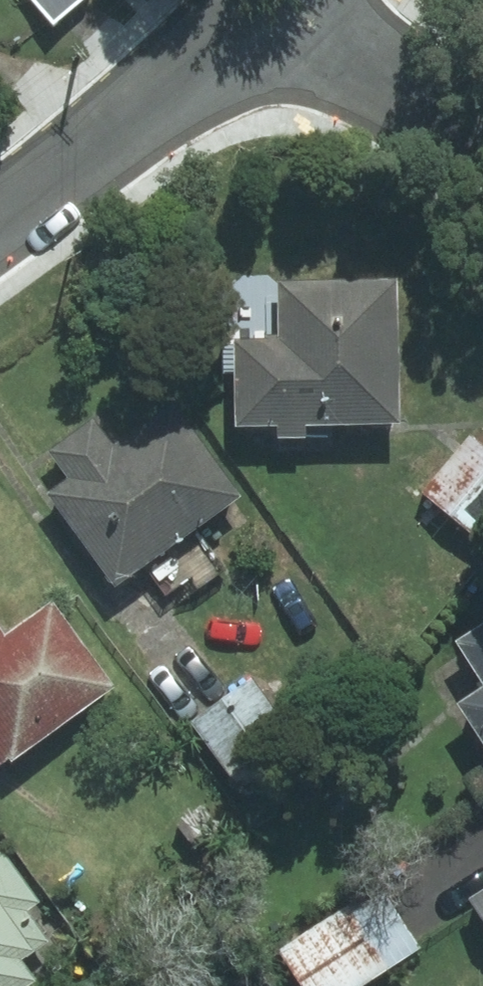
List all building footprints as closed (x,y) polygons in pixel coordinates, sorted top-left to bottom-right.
[(417,276),(290,271),(288,334),(246,332),(243,402),(412,409),(417,276)] [(238,565),(209,529),(255,492),(174,392),(116,440),(101,422),(62,453),(77,471),(49,494),(131,594),(154,575),(183,610),(238,565)] [(428,493),(473,532),(482,521),(482,429),(428,493)] [(129,680),(66,598),(19,634),(0,609),(0,720),(10,733),(0,741),(0,746),(16,767),(129,680)] [(459,630),(482,663),(482,613),(459,630)] [(309,734),(262,671),(195,722),(243,784),(309,734)] [(482,716),(482,683),(467,694),(482,716)] [(0,831),(0,985),(40,985),(59,972),(43,954),(63,937),(39,909),(55,896),(0,831)] [(308,985),(368,985),(436,944),(396,880),(285,949),(308,985)] [(470,895),(482,915),(482,887),(470,895)]
